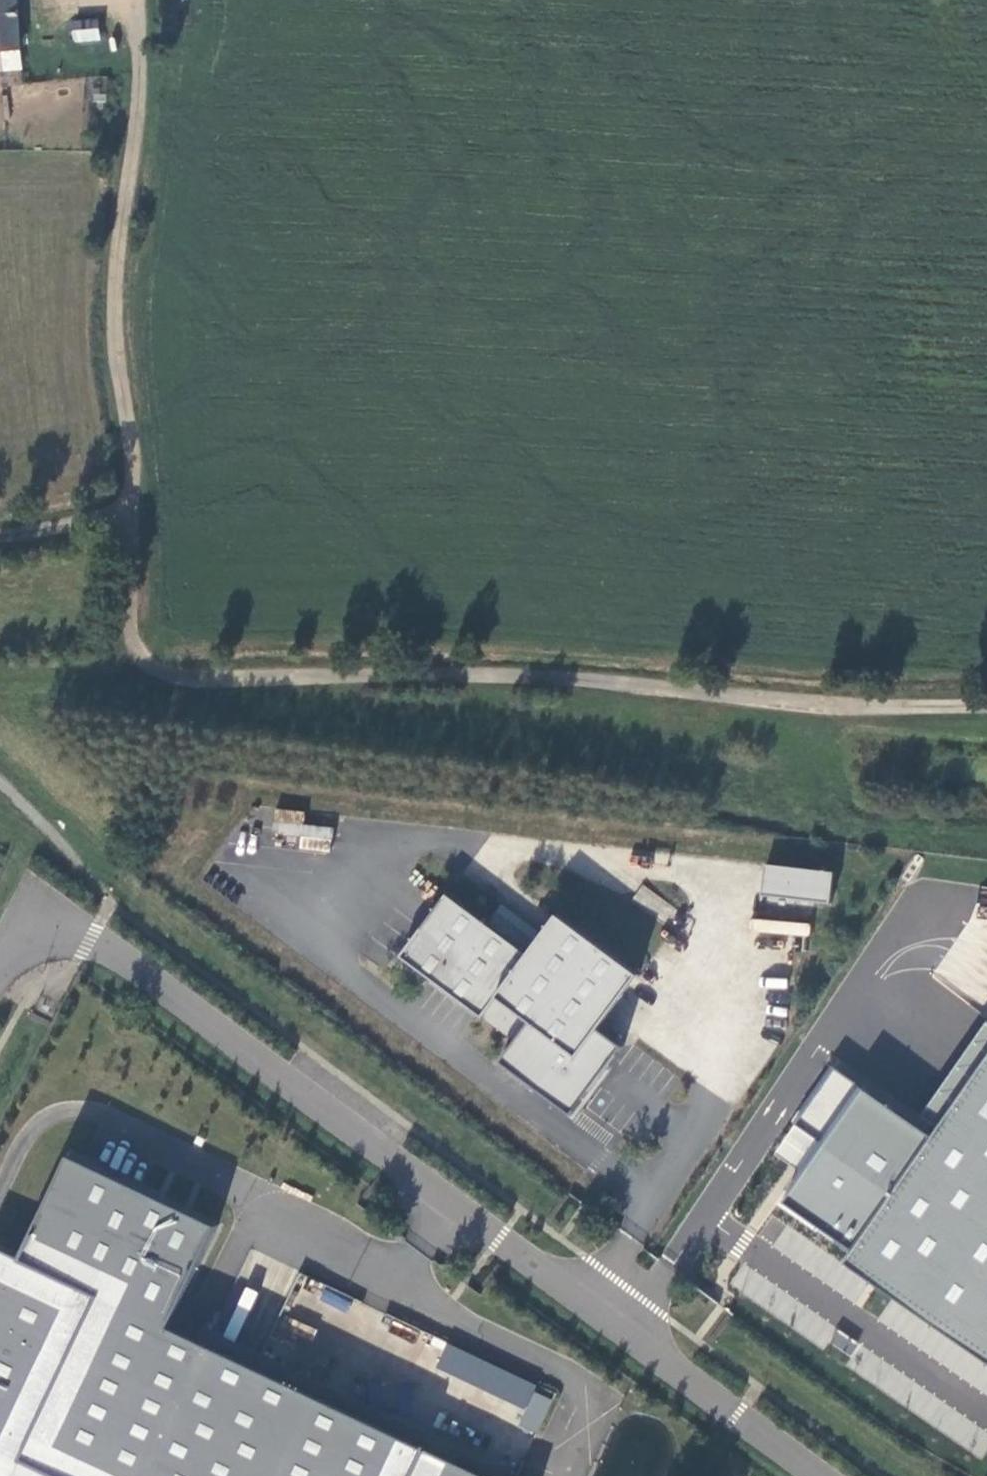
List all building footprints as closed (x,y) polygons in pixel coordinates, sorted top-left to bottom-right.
[(17,49),(15,0),(0,0),(0,49),(17,49)] [(72,25),(73,40),(97,39),(96,24),(72,25)] [(17,49),(0,49),(0,68),(18,67),(17,49)] [(303,824),(304,812),(276,809),(272,839),(299,842),(298,848),(329,851),(332,827),(303,824)] [(755,931),(810,936),(813,901),(829,902),(832,870),(761,864),(755,931)] [(534,958),(451,895),(405,955),(519,1042),(507,1058),(575,1109),(624,1045),(606,1030),(648,975),(568,914),(534,958)] [(986,1364),(986,1054),(929,1138),(849,1253),(844,1261),(986,1364)] [(929,1138),(833,1070),(793,1127),(822,1146),(782,1205),(849,1253),(929,1138)] [(216,1230),(69,1162),(21,1263),(0,1253),(0,1475),(476,1475),(168,1332),(216,1230)] [(324,1289),(319,1298),(342,1309),(346,1300),(324,1289)] [(849,1355),(856,1343),(838,1332),(831,1343),(849,1355)]
